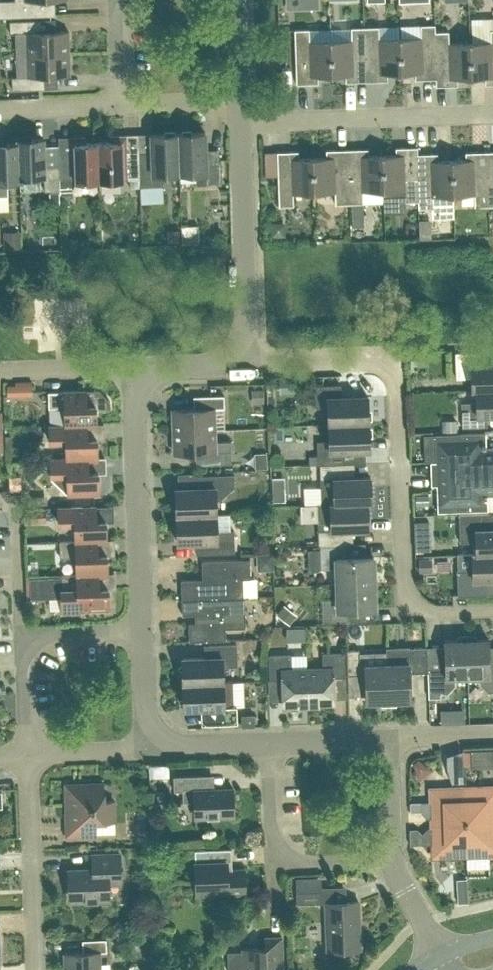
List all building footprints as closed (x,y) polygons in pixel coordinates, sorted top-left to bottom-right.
[(0,0),(0,17),(41,15),(41,0),(13,0),(0,0)] [(286,9),(300,8),(300,0),(285,0),(286,9)] [(15,32),(16,54),(69,52),(68,30),(38,31),(37,19),(9,20),(10,32),(15,32)] [(415,79),(436,78),(435,31),(435,24),(420,24),(399,25),(401,72),(415,71),(415,79)] [(388,80),(388,72),(401,72),(399,25),(379,26),(365,26),(367,80),(388,80)] [(365,26),(351,27),(351,39),(330,39),(332,74),(345,74),(345,81),(367,80),(365,26)] [(318,82),(318,75),(332,74),(330,39),(310,40),(309,28),(294,29),(296,83),(318,82)] [(485,76),(485,83),(492,83),(492,29),(490,29),(491,41),(470,42),(471,77),(485,76)] [(458,84),(457,77),(471,77),(470,42),(449,42),(449,30),(435,31),(436,78),(436,85),(458,84)] [(70,74),(69,52),(16,54),(17,76),(12,76),(12,88),(39,87),(39,75),(70,74)] [(205,131),(178,132),(180,172),(196,172),(196,184),(220,183),(219,153),(206,153),(205,131)] [(139,156),(140,186),(163,185),(162,173),(180,172),(178,132),(151,133),(152,155),(139,156)] [(124,179),(140,178),(139,151),(129,151),(122,145),(122,134),(110,135),(111,141),(98,141),(100,180),(124,179)] [(72,150),(59,150),(59,164),(60,178),(76,177),(76,181),(100,180),(98,141),(86,142),(86,136),(74,136),(75,147),(72,150)] [(43,137),(18,138),(18,142),(19,176),(20,176),(44,175),(45,190),(60,189),(60,178),(59,164),(44,165),(43,137)] [(18,142),(0,143),(0,196),(8,195),(7,180),(20,180),(20,176),(19,176),(18,142)] [(405,201),(418,200),(419,200),(417,153),(418,153),(417,146),(396,147),(396,154),(382,154),(383,190),(404,189),(405,201)] [(334,191),(335,203),(349,203),(347,148),(326,149),(326,156),(313,157),(314,192),(334,191)] [(363,202),(363,190),(383,190),(382,154),(369,155),(368,148),(347,148),(349,203),(363,202)] [(293,205),(293,193),(314,192),(313,157),(299,157),(299,150),(277,151),(279,205),(293,205)] [(473,194),(474,206),(489,205),(487,150),(465,151),(466,158),(452,159),(453,194),(473,194)] [(454,216),(453,194),(452,159),(438,160),(438,152),(418,153),(417,153),(419,200),(418,200),(418,208),(431,207),(432,211),(452,211),(453,217),(454,216)] [(222,253),(208,254),(208,264),(223,263),(222,253)] [(456,377),(472,377),(472,390),(476,389),(492,388),(492,363),(481,364),(481,351),(455,352),(456,377)] [(30,384),(18,385),(18,395),(31,395),(30,384)] [(340,384),(315,385),(316,407),(328,406),(329,423),(369,422),(368,395),(341,396),(340,384)] [(461,402),(462,426),(487,426),(487,414),(492,413),(492,388),(476,389),(476,401),(461,402)] [(87,425),(97,424),(96,408),(110,407),(110,400),(98,389),(48,391),(49,407),(57,407),(65,414),(65,424),(65,425),(87,424),(87,425)] [(224,407),(224,395),(194,395),(194,408),(173,408),(174,431),(214,429),(213,407),(224,407)] [(343,462),(343,450),(370,449),(369,422),(329,423),(329,440),(317,441),(318,463),(343,462)] [(88,458),(98,458),(97,438),(87,438),(87,425),(87,424),(65,425),(65,424),(49,425),(50,441),(59,440),(66,447),(66,458),(67,458),(88,458)] [(215,441),(214,429),(174,431),(175,453),(196,452),(196,464),(227,463),(226,451),(231,450),(230,440),(215,441)] [(430,461),(431,473),(457,472),(492,470),(492,446),(485,446),(485,432),(435,434),(436,461),(430,461)] [(68,492),(99,491),(98,471),(88,472),(88,458),(67,458),(66,458),(51,458),(51,477),(68,492)] [(346,463),(320,463),(321,487),(321,503),(334,502),(334,503),(368,502),(372,502),(370,476),(347,477),(346,463)] [(438,511),(488,509),(487,495),(492,495),(492,470),(457,472),(431,473),(431,484),(437,484),(438,511)] [(176,488),(177,515),(217,513),(216,497),(222,497),(235,486),(234,474),(222,474),(197,475),(198,487),(176,488)] [(317,503),(319,544),(346,543),(345,529),(368,528),(368,502),(334,503),(334,502),(321,503),(317,503)] [(58,507),(59,523),(68,523),(75,529),(75,540),(97,540),(107,540),(106,520),(96,520),(96,505),(58,507)] [(45,520),(44,510),(27,510),(28,520),(45,520)] [(490,524),(490,512),(459,513),(460,541),(476,541),(476,553),(492,553),(492,524),(490,524)] [(217,530),(217,513),(177,515),(178,542),(200,541),(200,553),(235,551),(234,530),(230,530),(217,530)] [(108,574),(107,553),(97,554),(97,540),(75,540),(59,540),(60,556),(69,556),(76,563),(77,573),(77,574),(98,573),(98,574),(108,574)] [(430,552),(429,542),(413,543),(414,553),(430,552)] [(373,556),(346,557),(345,545),(320,545),(320,549),(321,568),(336,567),(337,583),(374,582),(373,556)] [(476,553),(471,553),(456,554),(458,596),(489,594),(488,581),(491,581),(492,579),(492,553),(476,553)] [(202,560),(203,578),(195,578),(195,579),(181,579),(182,598),(196,597),(196,598),(249,596),(244,596),(243,578),(251,577),(250,558),(202,560)] [(98,587),(98,574),(98,573),(77,574),(77,573),(61,574),(61,576),(47,576),(47,577),(30,577),(31,595),(48,594),(48,595),(61,595),(62,609),(109,607),(108,587),(98,587)] [(348,621),(348,609),(375,608),(374,582),(337,583),(337,599),(322,600),(322,609),(323,621),(348,621)] [(182,598),(182,599),(182,614),(195,614),(195,622),(189,622),(189,640),(230,639),(230,638),(226,638),(226,627),(246,627),(245,597),(249,597),(249,596),(196,598),(196,597),(182,598)] [(277,613),(290,624),(298,615),(285,604),(277,613)] [(492,691),(492,662),(489,659),(488,638),(477,638),(473,634),(466,635),(468,676),(480,676),(480,683),(489,691),(492,691)] [(456,684),(455,677),(468,676),(466,635),(459,635),(455,639),(444,639),(445,660),(439,667),(427,667),(427,671),(428,697),(441,697),(441,693),(448,692),(456,684)] [(210,656),(182,657),(183,682),(223,681),(223,666),(237,665),(236,643),(209,644),(210,656)] [(411,699),(410,672),(427,671),(427,667),(427,646),(387,648),(387,663),(389,704),(396,704),(400,700),(411,699)] [(347,649),(348,674),(360,674),(366,679),(367,701),(378,701),(382,705),(389,704),(387,663),(360,664),(359,648),(347,649)] [(334,676),(346,676),(345,652),(322,652),(323,667),(307,667),(309,706),(320,706),(320,703),(334,703),(334,676)] [(270,678),(282,678),(283,704),(297,704),(298,706),(309,706),(307,667),(292,668),(291,653),(269,654),(270,678)] [(207,723),(237,722),(236,705),(233,705),(232,680),(223,681),(183,682),(184,708),(206,707),(207,723)] [(465,710),(456,710),(456,722),(465,722),(465,710)] [(255,725),(254,715),(241,715),(242,726),(255,725)] [(489,750),(470,751),(470,768),(489,767),(489,750)] [(183,801),(194,801),(194,816),(234,815),(233,788),(204,789),(203,774),(173,776),(174,790),(182,790),(183,801)] [(115,820),(114,800),(104,800),(103,782),(65,783),(67,837),(96,836),(96,820),(115,820)] [(464,787),(466,821),(492,820),(492,786),(464,787)] [(432,821),(431,821),(429,821),(429,822),(466,821),(464,787),(434,788),(430,791),(431,801),(421,801),(421,812),(427,817),(432,817),(432,821)] [(466,821),(467,855),(492,854),(492,820),(466,821)] [(436,856),(467,855),(466,821),(429,822),(429,823),(431,822),(432,822),(432,827),(428,827),(422,833),(416,827),(409,827),(410,844),(422,844),(432,843),(433,852),(436,856)] [(194,849),(196,892),(227,891),(227,893),(245,892),(244,869),(227,870),(227,861),(232,861),(231,847),(194,849)] [(71,900),(109,898),(108,877),(120,876),(120,853),(92,854),(93,868),(68,869),(69,884),(71,884),(71,900)] [(296,891),(297,903),(321,902),(321,890),(296,891)] [(467,890),(457,890),(458,901),(468,901),(467,890)] [(358,900),(325,902),(327,949),(360,948),(358,900)] [(281,936),(264,936),(265,946),(243,947),(243,950),(228,951),(228,969),(283,969),(281,936)] [(99,951),(107,951),(106,938),(82,939),(83,951),(65,952),(66,969),(100,969),(99,951)] [(205,959),(209,963),(217,963),(217,946),(205,959)]
